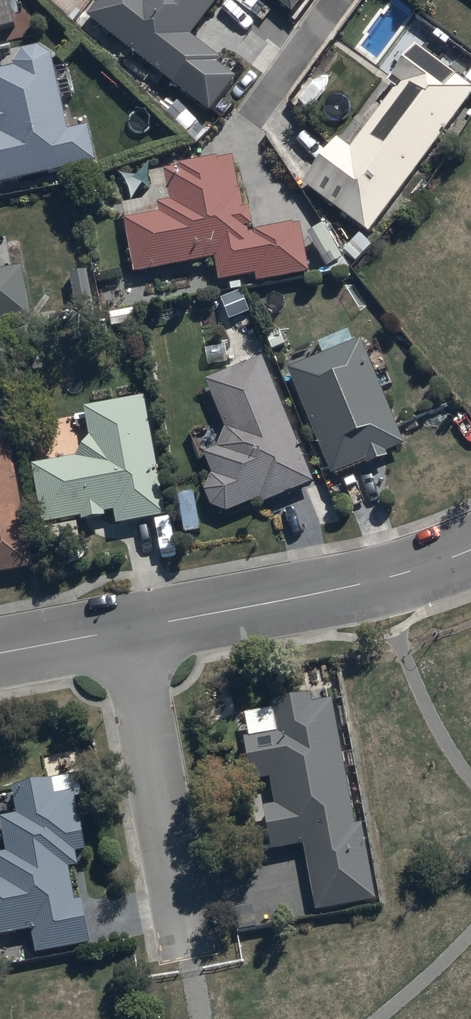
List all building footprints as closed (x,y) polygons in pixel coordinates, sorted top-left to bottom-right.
[(89,10),(211,108),(236,77),(215,60),(220,53),(191,30),(216,0),(98,0),(89,10)] [(294,9),(300,0),(282,0),(294,9)] [(369,229),(470,92),(470,82),(415,40),(392,71),(400,78),(352,143),(340,134),(305,181),(369,229)] [(97,161),(90,125),(70,129),(52,43),(22,50),(24,61),(0,66),(0,119),(2,129),(0,130),(0,181),(97,161)] [(127,214),(137,267),(217,253),(221,276),(228,275),(230,288),(243,286),(241,273),(255,270),(256,279),(310,269),(301,218),(253,227),(249,203),(242,204),(233,156),(218,159),(217,154),(185,160),(186,163),(164,167),(170,199),(161,201),(162,208),(127,214)] [(325,220),(309,229),(326,264),(343,256),(325,220)] [(17,318),(15,306),(26,304),(18,263),(0,267),(0,321),(17,318)] [(138,302),(109,305),(111,322),(140,319),(138,302)] [(407,441),(362,333),(290,362),(335,471),(407,441)] [(206,482),(206,483),(206,484),(206,485),(207,487),(207,488),(207,489),(207,490),(208,492),(208,493),(209,494),(209,495),(210,496),(211,497),(212,498),(212,499),(213,500),(214,501),(215,502),(216,503),(217,503),(218,504),(220,505),(221,505),(222,506),(223,506),(224,506),(226,506),(227,507),(228,507),(230,507),(263,492),(266,499),(316,477),(262,354),(211,371),(227,419),(219,436),(216,437),(218,443),(208,446),(217,472),(208,475),(208,477),(207,478),(207,479),(207,480),(206,482)] [(166,510),(144,393),(88,404),(92,430),(79,454),(36,462),(46,520),(83,513),(84,516),(108,512),(107,509),(117,508),(119,519),(166,510)] [(9,424),(0,425),(0,569),(32,564),(9,424)] [(357,821),(335,698),(313,702),(310,688),(276,695),(277,702),(243,708),(255,776),(271,774),(275,801),(265,803),(272,846),(306,840),(318,908),(375,898),(361,820),(357,821)] [(0,876),(0,932),(36,925),(41,949),(93,939),(84,896),(79,897),(73,866),(82,864),(79,848),(88,846),(78,795),(85,794),(81,769),(9,783),(15,812),(0,815),(0,839),(1,845),(0,846),(0,873),(1,876),(0,876)]
